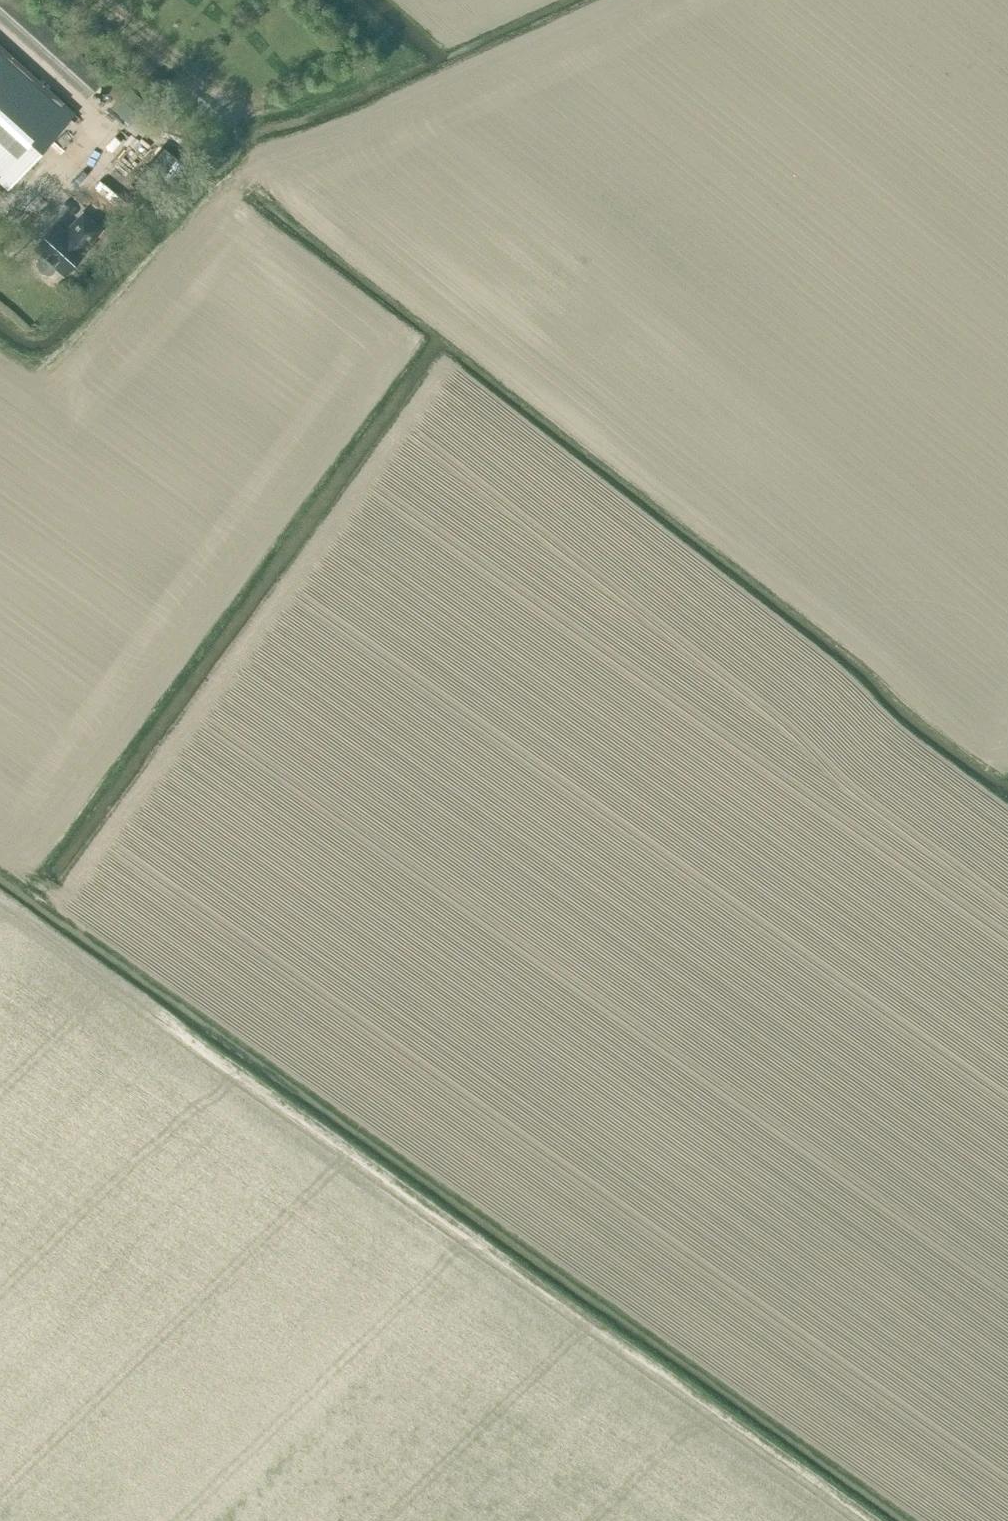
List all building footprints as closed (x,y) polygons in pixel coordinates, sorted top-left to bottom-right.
[(105,75),(21,0),(0,0),(0,18),(87,96),(105,75)] [(0,47),(0,182),(7,188),(73,113),(0,47)] [(99,85),(117,101),(126,90),(108,74),(99,85)] [(130,124),(148,104),(129,87),(111,108),(130,124)] [(146,194),(176,158),(161,145),(131,181),(146,194)] [(84,248),(102,228),(82,211),(65,231),(56,223),(34,247),(42,254),(37,260),(37,268),(43,273),(51,273),(57,267),(65,274),(86,250),(84,248)]
